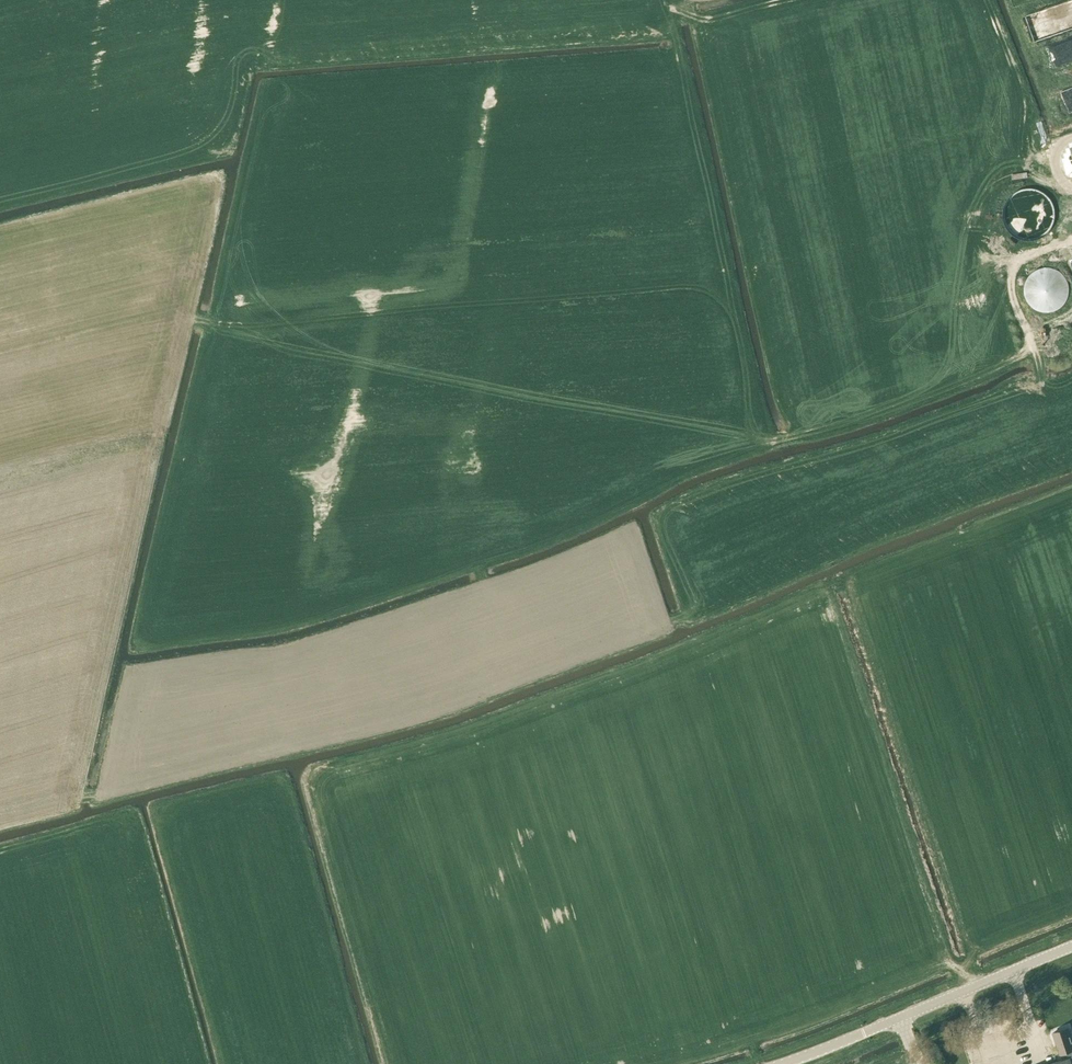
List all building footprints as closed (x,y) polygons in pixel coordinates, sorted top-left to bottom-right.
[(1061,90),(1068,112),(1071,111),(1071,87),(1061,90)] [(1067,1052),(1071,1050),(1071,1040),(1068,1028),(1052,1033),(1059,1054),(1060,1054),(1062,1060),(1049,1063),(1071,1063),(1067,1052)]
